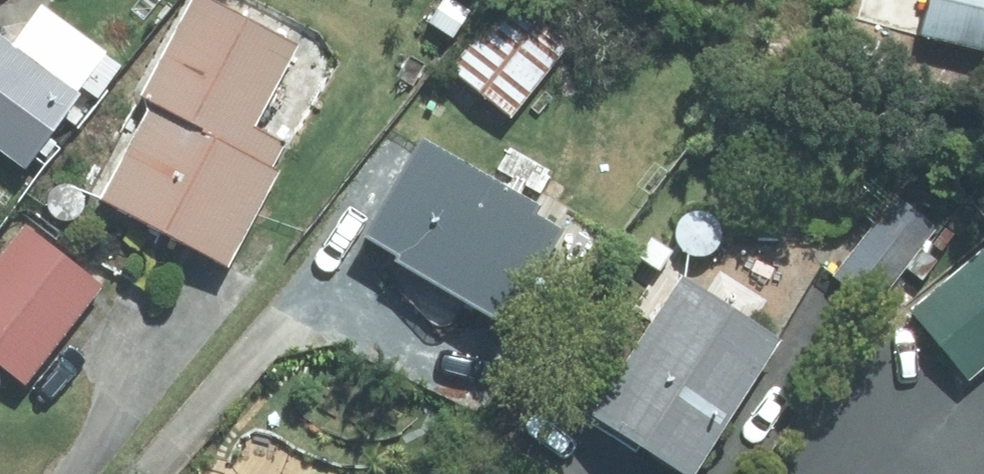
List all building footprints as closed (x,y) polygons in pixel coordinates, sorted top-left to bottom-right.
[(287,40),(215,0),(181,0),(132,88),(147,96),(93,193),(217,261),(270,165),(262,162),(275,138),(243,120),(287,40)] [(424,18),(448,35),(467,7),(458,0),(438,0),(424,18)] [(446,62),(498,110),(560,46),(511,0),(506,0),(446,62)] [(914,30),(983,45),(983,0),(921,0),(914,30)] [(14,160),(69,84),(0,34),(0,150),(14,160)] [(552,222),(529,208),(532,204),(513,192),(520,180),(537,190),(547,173),(504,147),(492,166),(508,177),(502,187),(411,130),(351,227),(494,315),(512,285),(529,294),(540,276),(525,266),(552,222)] [(869,179),(849,205),(869,220),(890,194),(869,179)] [(0,249),(0,364),(13,376),(95,283),(25,221),(0,249)] [(648,234),(635,253),(654,267),(667,248),(648,234)] [(914,317),(956,374),(983,353),(983,264),(914,317)] [(669,268),(581,406),(680,470),(768,332),(669,268)]
